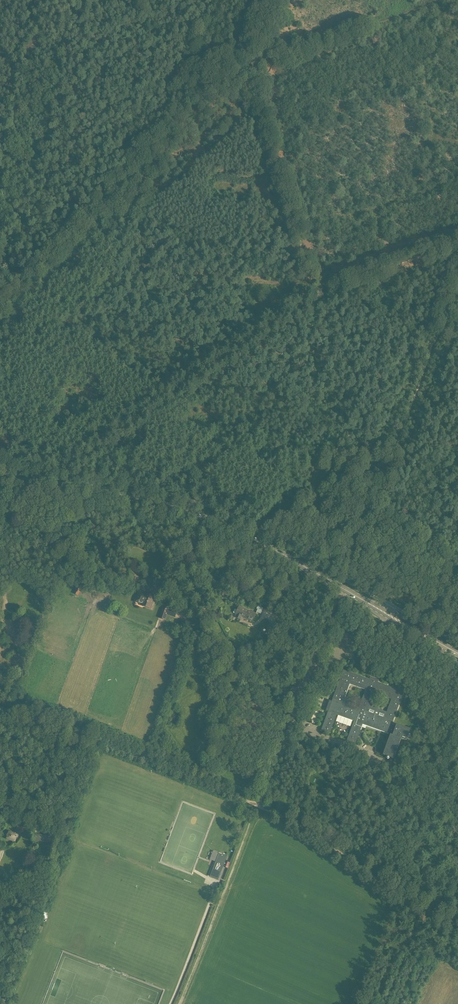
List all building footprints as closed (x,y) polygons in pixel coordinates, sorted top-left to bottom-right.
[(121,575),(104,568),(102,573),(118,580),(121,575)] [(144,594),(138,592),(135,602),(141,604),(140,606),(151,609),(155,597),(145,593),(144,594)] [(169,608),(163,606),(159,616),(166,618),(169,608)] [(253,621),(256,614),(239,607),(236,614),(237,615),(235,617),(240,619),(242,617),(253,621)] [(272,626),(268,625),(266,633),(270,634),(270,633),(273,633),(275,627),(272,627),(272,626)] [(370,677),(369,679),(343,670),(332,701),(329,700),(325,711),(328,712),(321,731),(330,734),(336,715),(354,721),(347,740),(356,743),(362,725),(390,735),(383,755),(387,756),(387,757),(386,758),(387,758),(387,759),(388,759),(389,759),(389,758),(390,757),(394,759),(401,739),(406,741),(408,736),(409,737),(410,736),(411,735),(410,734),(409,733),(410,729),(396,724),(396,725),(392,724),(404,692),(378,682),(379,680),(370,677)] [(13,805),(15,799),(6,797),(5,803),(13,805)] [(15,834),(9,833),(7,839),(15,842),(17,837),(18,837),(19,834),(15,833),(15,834)] [(227,856),(219,853),(210,876),(218,879),(227,856)]
